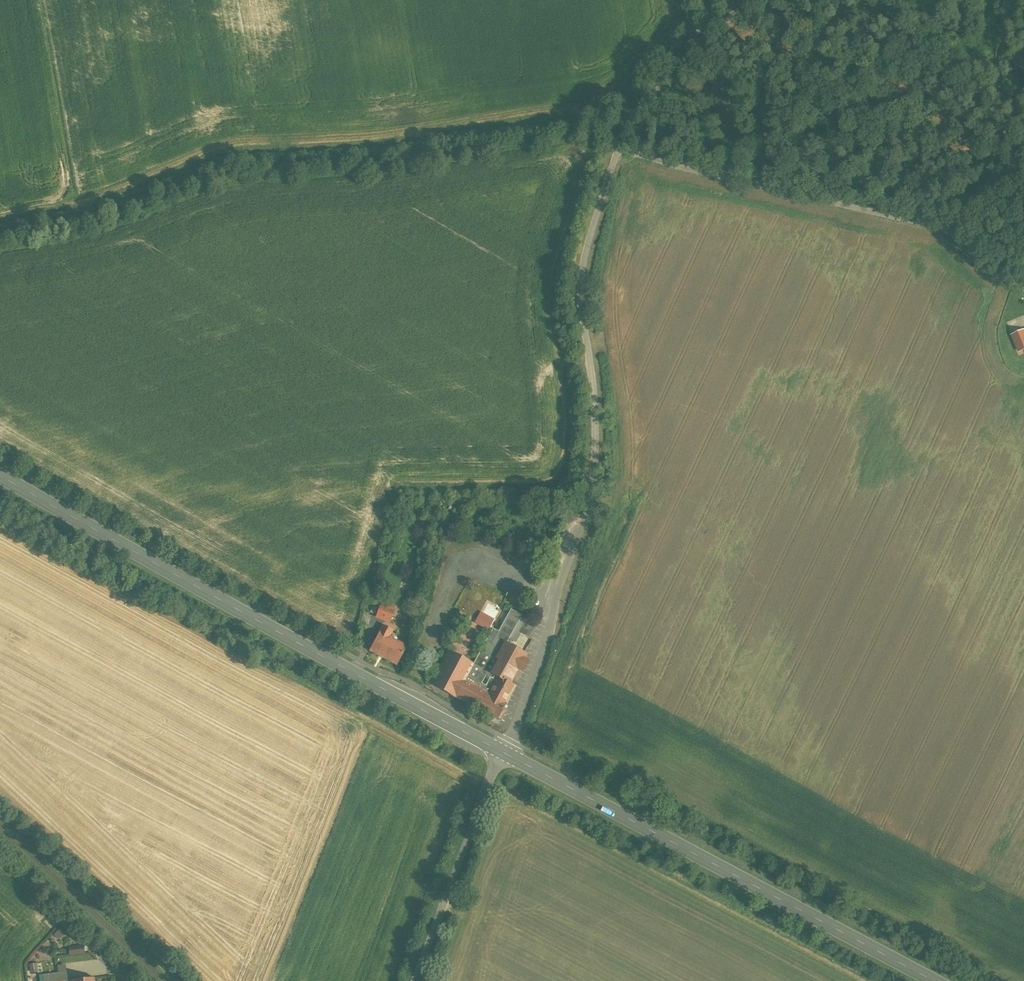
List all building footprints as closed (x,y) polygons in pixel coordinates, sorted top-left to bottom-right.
[(1010,319),(1023,326),(1023,307),(1018,304),(1010,319)] [(1015,336),(1021,353),(1023,351),(1023,333),(1015,336)] [(483,611),(495,616),(499,607),(487,602),(483,611)] [(381,604),(376,616),(390,622),(394,609),(381,604)] [(472,666),(464,680),(481,688),(506,643),(522,615),(511,609),(498,631),(493,628),(472,666)] [(482,611),(476,622),(492,630),(497,619),(482,611)] [(393,630),(383,624),(370,650),(397,664),(406,646),(389,637),(393,630)] [(464,680),(472,666),(468,664),(467,661),(449,652),(432,684),(489,714),(488,717),(490,718),(492,719),(493,717),(497,719),(498,718),(500,719),(504,711),(502,710),(506,703),(506,702),(515,686),(510,683),(518,668),(523,670),(528,661),(523,659),(526,654),(506,643),(481,688),(464,680)] [(58,934),(64,939),(70,933),(64,928),(58,934)] [(83,946),(70,947),(70,955),(84,954),(83,946)] [(40,963),(32,964),(33,972),(41,972),(40,963)] [(40,976),(40,980),(67,980),(66,966),(58,966),(59,974),(40,976)]
